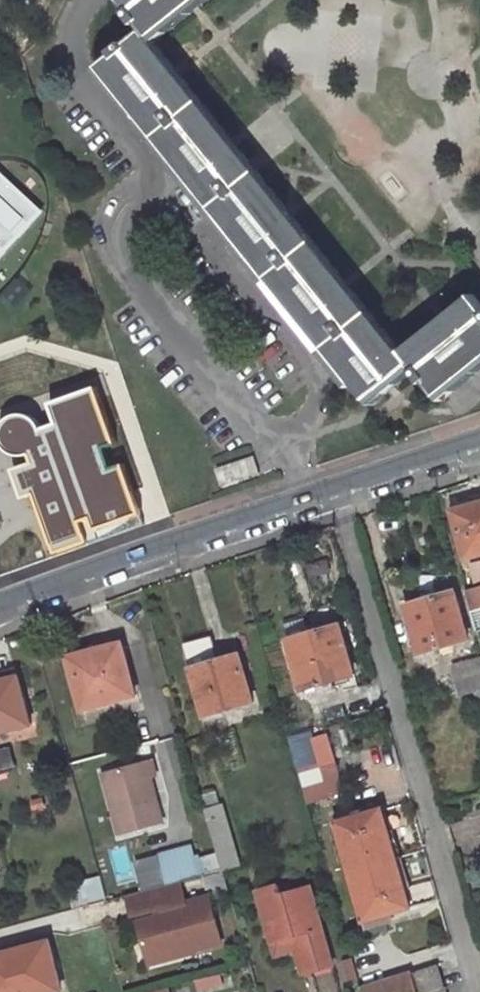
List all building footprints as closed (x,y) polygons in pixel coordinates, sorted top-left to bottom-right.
[(194,0),(119,0),(124,5),(120,9),(129,21),(133,18),(140,26),(121,42),(118,38),(106,47),(109,51),(90,67),(344,382),(349,378),(366,399),(407,367),(418,379),(421,377),(436,396),(479,361),(479,306),(466,289),(395,346),(149,37),(194,0)] [(4,284),(15,270),(27,251),(32,239),(36,230),(39,213),(40,197),(38,189),(36,184),(33,178),(28,172),(22,168),(15,164),(7,162),(0,162),(0,184),(31,212),(33,210),(34,210),(21,224),(16,219),(4,232),(9,237),(0,247),(0,288),(4,284)] [(9,237),(4,232),(16,219),(21,224),(34,210),(33,210),(31,212),(0,184),(0,247),(9,237)] [(29,454),(33,453),(36,461),(13,470),(23,500),(37,495),(57,554),(90,542),(83,522),(93,518),(98,531),(143,515),(98,387),(51,403),(58,424),(44,429),(40,422),(35,418),(28,414),(18,415),(9,418),(3,425),(0,434),(0,442),(4,448),(9,452),(17,456),(24,455),(29,454)] [(453,507),(467,555),(479,551),(479,500),(453,507)] [(454,589),(406,602),(419,649),(467,637),(454,589)] [(290,636),(306,694),(333,685),(333,683),(355,677),(339,622),(290,636)] [(194,664),(222,656),(215,633),(188,641),(194,664)] [(84,708),(135,695),(125,652),(123,642),(71,655),(84,708)] [(222,656),(194,664),(206,713),(255,699),(241,650),(222,656)] [(476,689),(479,706),(479,653),(453,660),(461,693),(476,689)] [(31,721),(17,670),(0,674),(0,729),(31,721)] [(292,744),(308,802),(346,791),(330,733),(292,744)] [(152,756),(104,769),(120,830),(161,820),(151,777),(156,775),(152,756)] [(354,809),(335,814),(367,930),(385,925),(381,912),(406,905),(380,809),(356,815),(354,809)] [(210,820),(222,865),(239,861),(226,815),(210,820)] [(222,865),(210,820),(193,824),(205,870),(222,865)] [(181,876),(196,872),(188,844),(142,856),(150,885),(181,876)] [(148,951),(190,940),(192,946),(221,938),(209,892),(187,898),(181,876),(150,885),(128,891),(133,910),(163,902),(165,910),(139,917),(148,951)] [(309,886),(280,893),(278,884),(255,890),(269,940),(288,936),(290,943),(299,942),(307,970),(329,964),(309,886)] [(50,936),(62,986),(69,984),(58,941),(64,939),(63,932),(50,936)] [(62,986),(50,936),(0,949),(0,991),(36,991),(62,986)] [(274,957),(293,953),(298,972),(307,970),(299,942),(290,943),(288,936),(269,940),(274,957)] [(150,960),(193,949),(192,946),(190,940),(148,951),(150,960)] [(443,983),(436,963),(359,987),(360,991),(416,991),(443,983)]
